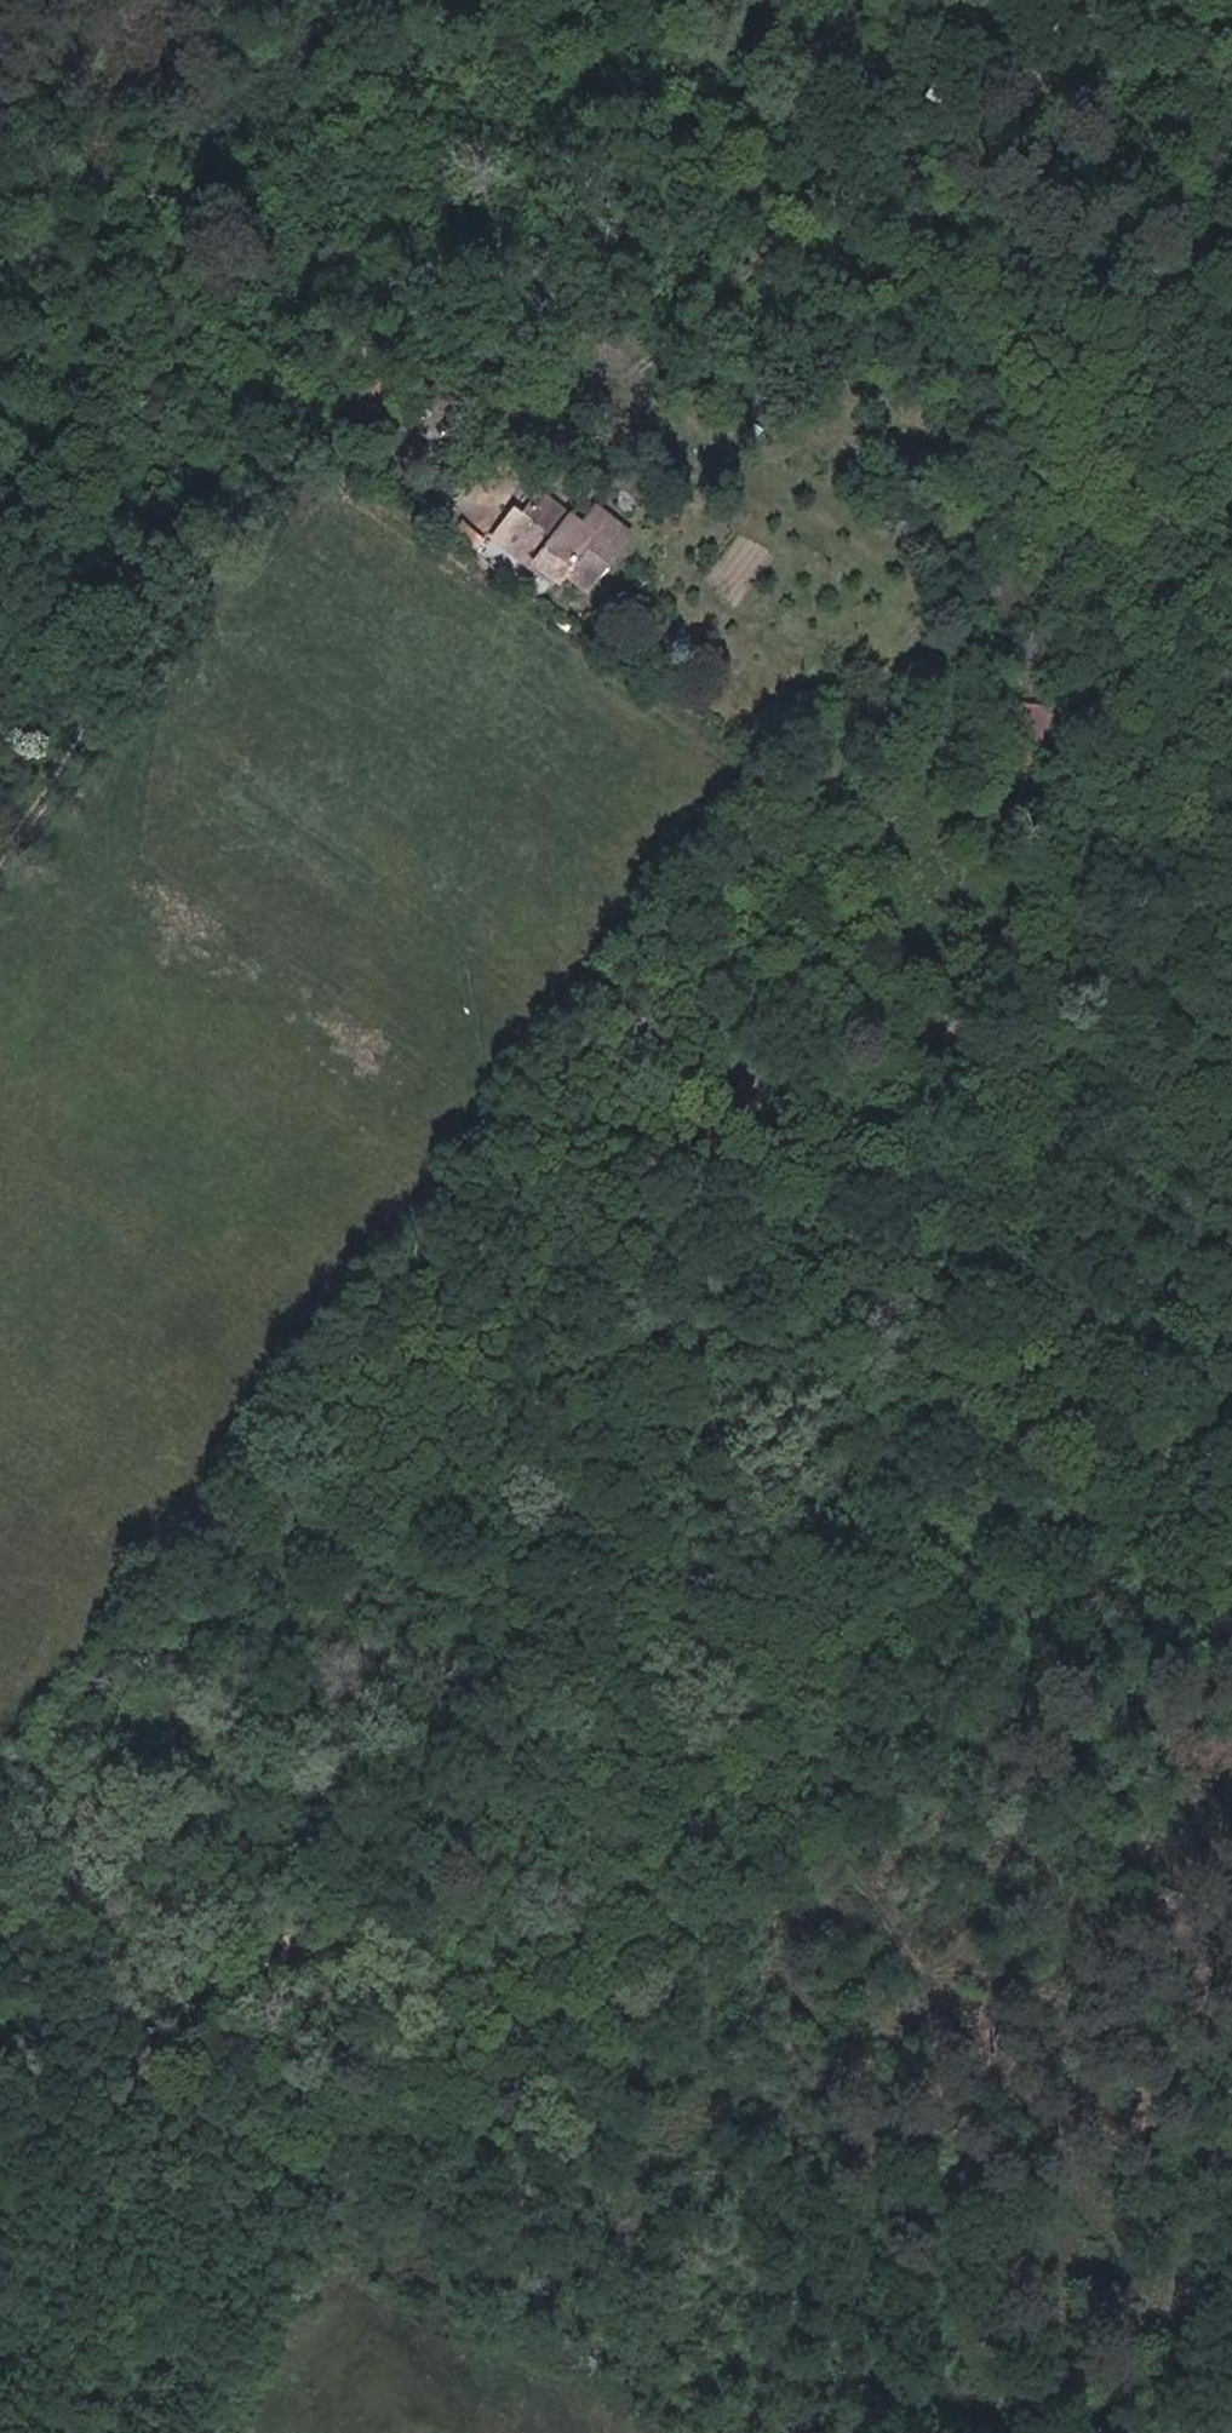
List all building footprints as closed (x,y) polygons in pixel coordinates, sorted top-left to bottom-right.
[(508,482),(498,491),(465,468),(450,491),(482,513),(472,531),(521,563),(528,553),(543,563),(581,505),(545,484),(536,498),(508,482)] [(438,508),(472,531),(482,513),(450,491),(438,508)]
